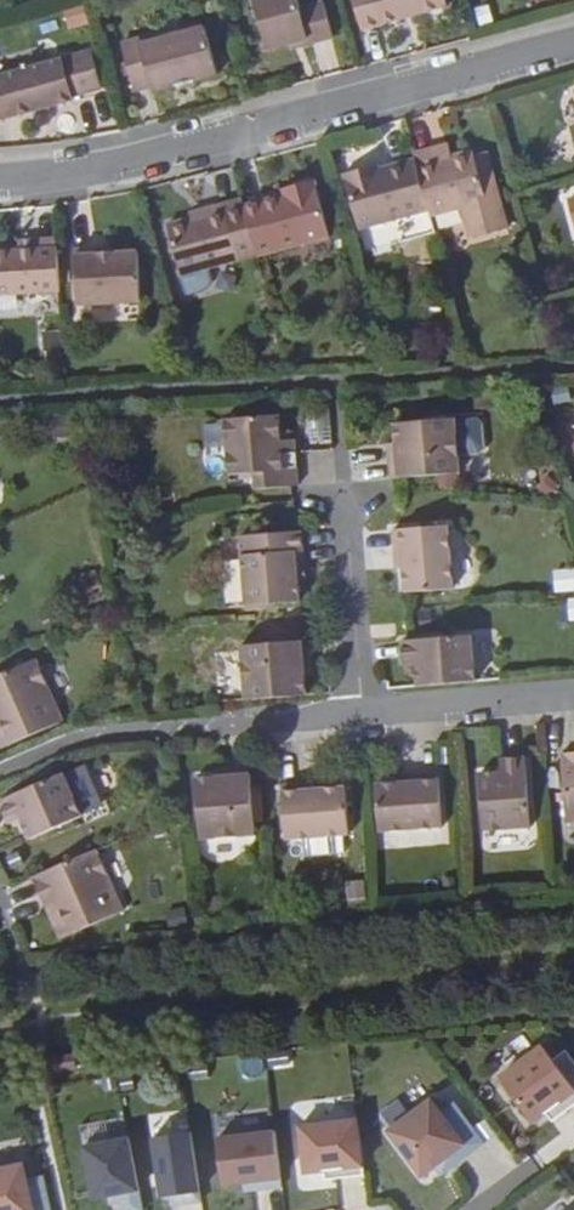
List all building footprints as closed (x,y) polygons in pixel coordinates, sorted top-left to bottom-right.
[(332,39),(321,0),(314,0),(296,5),(295,0),(255,0),(252,1),(266,53),(306,41),(307,46),(332,39)] [(366,31),(447,8),(445,0),(357,0),(366,31)] [(152,92),(217,75),(204,28),(140,46),(138,39),(120,44),(133,91),(151,86),(152,92)] [(90,51),(0,76),(0,100),(5,119),(72,101),(71,97),(100,89),(90,51)] [(472,152),(416,167),(418,174),(418,175),(420,180),(420,181),(421,187),(422,187),(423,194),(425,200),(425,201),(427,207),(427,208),(428,212),(429,213),(430,217),(470,207),(477,233),(501,226),(481,153),(472,155),(472,152)] [(416,167),(414,161),(378,171),(368,174),(367,169),(343,176),(358,230),(428,212),(427,208),(427,207),(425,201),(425,200),(423,194),(422,187),(421,187),(420,181),(420,180),(418,175),(418,174),(416,167)] [(282,197),(243,208),(256,257),(329,238),(314,182),(290,189),(291,194),(282,197)] [(281,191),(282,197),(291,194),(290,189),(281,191)] [(241,201),(203,212),(204,216),(183,222),(167,226),(180,276),(256,256),(243,208),(241,201)] [(204,216),(203,212),(182,218),(183,222),(204,216)] [(398,225),(404,244),(423,238),(417,220),(398,225)] [(57,248),(0,251),(0,295),(59,294),(57,248)] [(150,253),(110,255),(96,256),(95,251),(75,252),(78,306),(153,301),(150,253)] [(301,491),(308,491),(303,444),(301,444),(291,445),(290,435),(288,418),(234,422),(238,478),(264,477),(265,494),(301,491)] [(402,427),(404,447),(407,482),(468,477),(464,422),(402,427)] [(291,445),(301,444),(300,434),(290,435),(291,445)] [(396,448),(399,483),(405,483),(407,482),(404,447),(396,448)] [(410,553),(412,572),(413,598),(461,593),(457,529),(402,534),(404,553),(410,553)] [(307,567),(315,566),(311,534),(250,539),(256,610),(310,605),(308,585),(307,567)] [(316,585),(315,566),(307,567),(308,585),(316,585)] [(426,669),(428,691),(486,686),(481,640),(411,646),(412,662),(425,661),(426,669)] [(251,650),(256,704),(317,699),(315,680),(312,645),(251,650)] [(320,645),(312,645),(315,680),(324,678),(320,645)] [(413,670),(426,669),(425,661),(412,662),(413,670)] [(0,717),(0,730),(9,752),(73,723),(47,663),(0,683),(0,711),(2,716),(0,717)] [(518,776),(511,776),(490,778),(494,836),(541,833),(535,763),(517,763),(518,776)] [(220,780),(257,779),(256,769),(219,771),(220,780)] [(429,784),(410,786),(385,788),(389,835),(452,830),(448,775),(429,777),(429,784)] [(409,779),(410,786),(429,784),(429,777),(409,779)] [(27,818),(30,825),(40,845),(93,821),(74,779),(9,806),(16,822),(27,818)] [(261,838),(257,779),(220,780),(203,781),(208,843),(261,838)] [(329,785),(308,787),(308,794),(329,792),(329,785)] [(308,794),(308,787),(289,788),(294,844),(357,838),(352,790),(329,792),(308,794)] [(20,829),(30,825),(27,818),(16,822),(20,829)] [(106,854),(42,882),(49,899),(58,895),(63,908),(55,912),(69,944),(133,916),(106,854)] [(58,895),(49,899),(55,912),(63,908),(58,895)] [(501,1081),(534,1125),(573,1095),(573,1090),(543,1049),(501,1081)] [(554,1062),(573,1087),(573,1064),(565,1053),(554,1062)] [(428,1099),(385,1131),(418,1175),(461,1143),(428,1099)] [(356,1121),(299,1128),(305,1176),(362,1169),(356,1121)] [(274,1130),(216,1137),(223,1188),(280,1181),(274,1130)] [(190,1134),(151,1140),(160,1200),(179,1197),(181,1206),(200,1204),(190,1134)] [(83,1151),(93,1201),(119,1196),(122,1209),(141,1209),(128,1142),(83,1151)] [(0,1171),(0,1209),(31,1209),(21,1166),(0,1171)] [(179,1197),(169,1199),(171,1208),(181,1206),(179,1197)]
